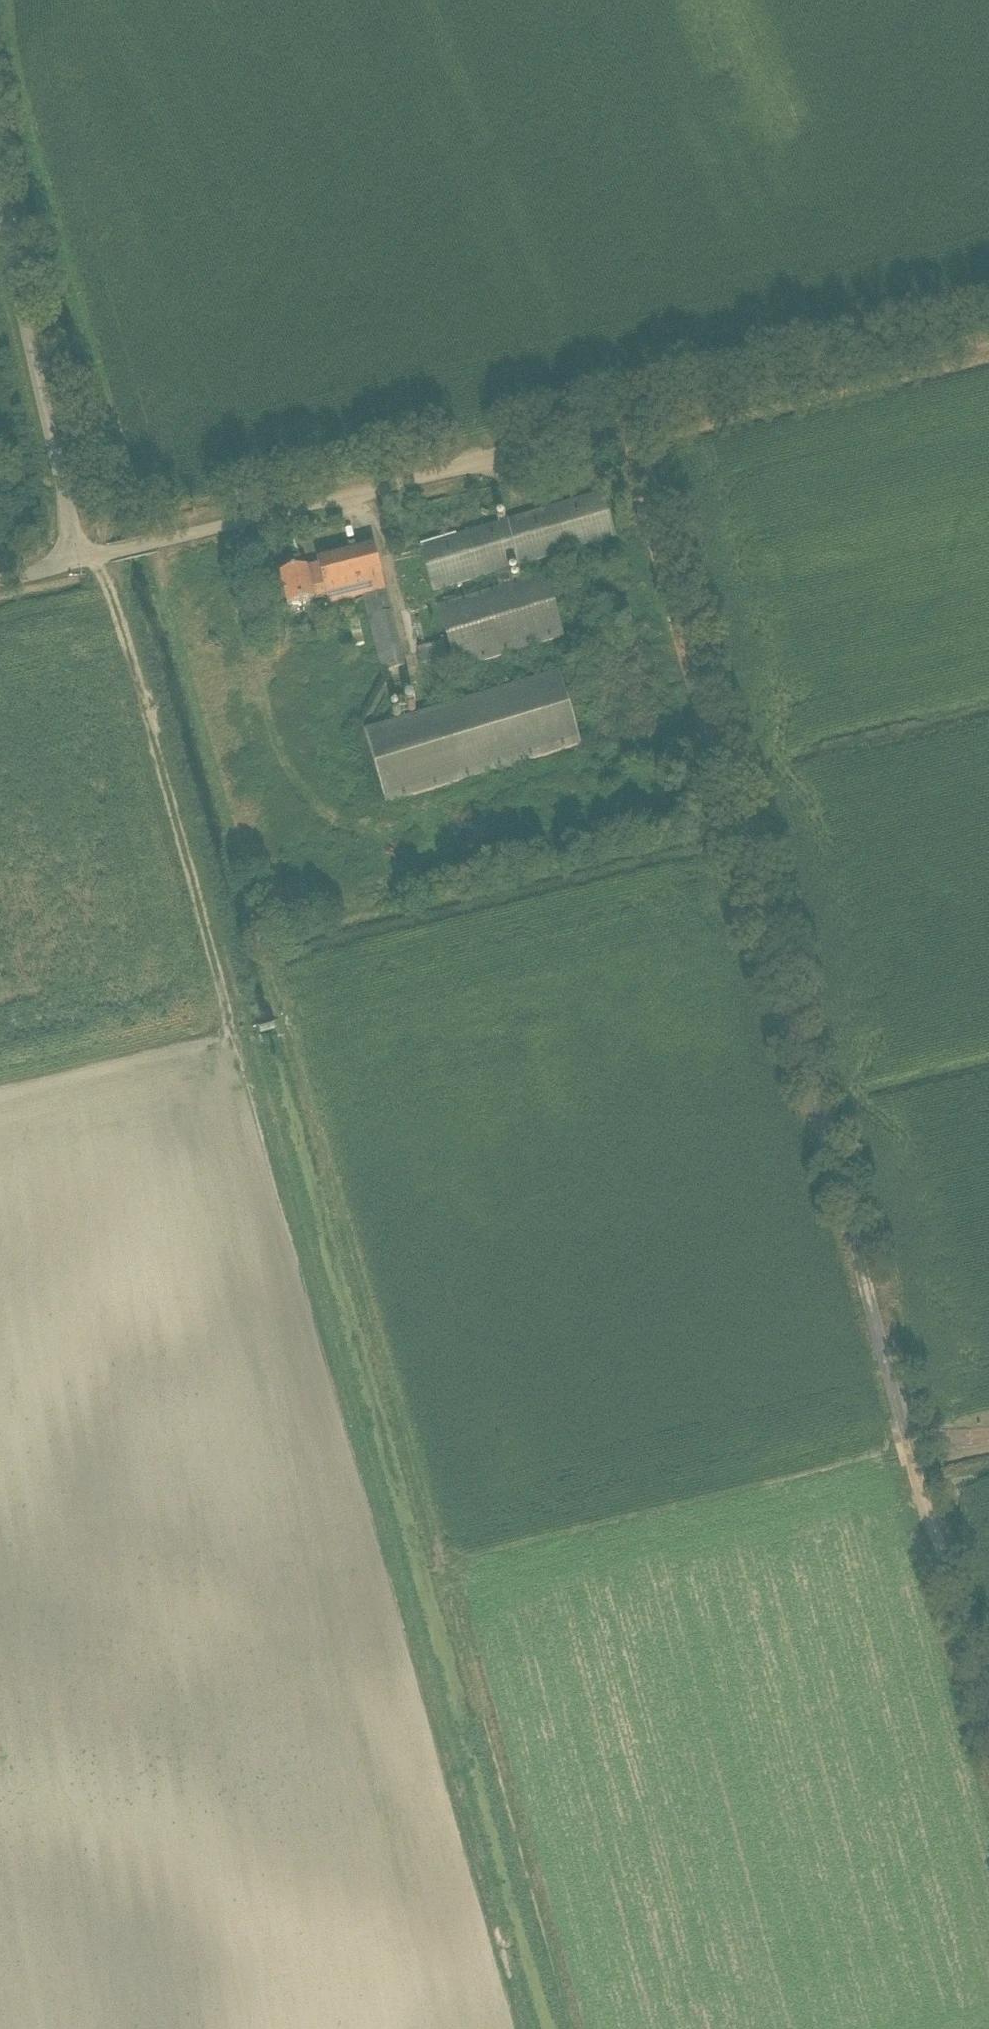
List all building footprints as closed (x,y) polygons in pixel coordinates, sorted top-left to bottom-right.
[(439,606),(449,640),(418,648),(422,664),(453,656),(457,668),(563,636),(544,574),(512,584),(508,570),(615,538),(610,519),(602,494),(527,517),(421,549),(427,568),(431,583),(434,592),(496,574),(501,589),(439,606)] [(328,603),(363,594),(369,617),(391,611),(385,588),(380,565),(375,546),(318,560),(319,564),(280,574),(285,593),(288,605),(315,599),(314,598),(326,595),(328,603)] [(400,648),(378,654),(383,672),(405,667),(400,648)] [(581,747),(559,672),(363,730),(386,805),(581,747)]
